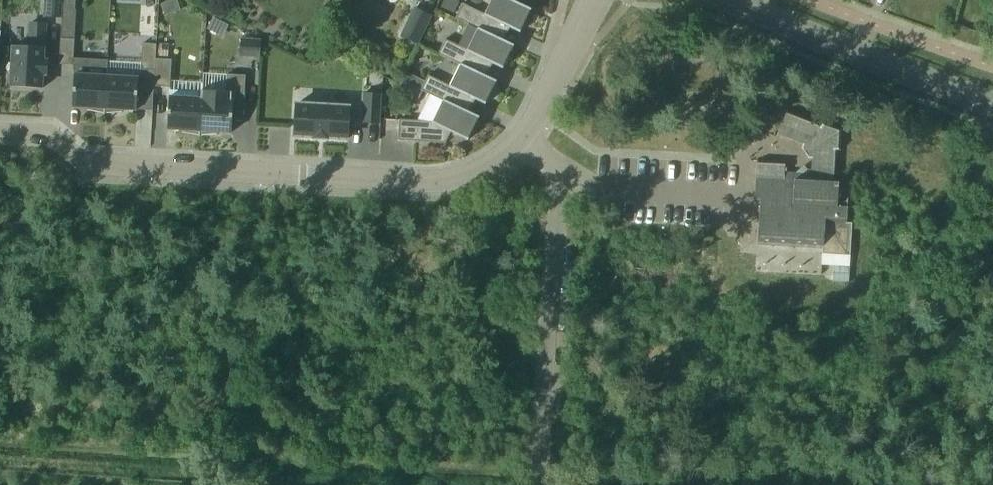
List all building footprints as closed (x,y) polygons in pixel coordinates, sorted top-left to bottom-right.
[(44,16),(60,17),(61,0),(45,0),(44,16)] [(513,46),(514,45),(503,40),(509,27),(520,32),(531,9),(512,0),(491,0),(484,14),(462,3),(455,17),(513,46)] [(415,9),(402,36),(417,43),(430,16),(415,9)] [(212,17),(207,28),(217,32),(222,22),(212,17)] [(438,53),(496,82),(496,81),(486,76),(492,63),(502,68),(513,46),(455,17),(455,18),(477,29),(467,50),(445,39),(438,53)] [(42,88),(43,75),(46,75),(47,60),(44,60),(46,24),(29,23),(28,47),(12,46),(9,86),(42,88)] [(59,64),(73,65),(74,39),(60,38),(59,64)] [(240,38),(239,56),(259,57),(260,38),(240,38)] [(156,58),(155,58),(156,44),(142,43),(141,69),(155,69),(156,58)] [(420,89),(479,118),(479,117),(469,112),(475,99),(485,104),(496,82),(438,53),(437,54),(460,65),(450,86),(427,75),(424,81),(420,89)] [(156,58),(155,69),(154,86),(170,87),(171,59),(156,58)] [(404,72),(400,80),(420,90),(420,89),(424,81),(404,72)] [(104,114),(106,76),(74,74),(72,106),(86,107),(86,110),(103,113),(103,114),(104,114)] [(202,90),(201,98),(199,136),(199,137),(199,136),(217,134),(217,132),(231,132),(232,120),(242,121),(245,75),(226,74),(225,92),(202,90)] [(138,78),(106,76),(104,114),(105,113),(122,112),(123,109),(136,110),(138,78)] [(420,89),(420,90),(442,101),(432,121),(399,119),(398,140),(445,143),(450,132),(468,140),(479,118),(420,89)] [(349,107),(296,104),(294,136),(314,137),(314,138),(327,138),(347,139),(348,126),(361,127),(361,122),(380,123),(381,95),(363,94),(362,108),(349,107)] [(201,98),(200,98),(169,97),(167,129),(181,129),(181,132),(198,136),(199,136),(201,98)] [(759,203),(757,245),(822,249),(822,254),(849,256),(851,223),(847,223),(849,180),(835,180),(837,150),(840,150),(841,129),(822,122),(821,125),(787,111),(778,134),(803,144),(801,148),(808,158),(812,158),(811,173),(785,172),(785,162),(756,161),(754,203),(759,203)]
